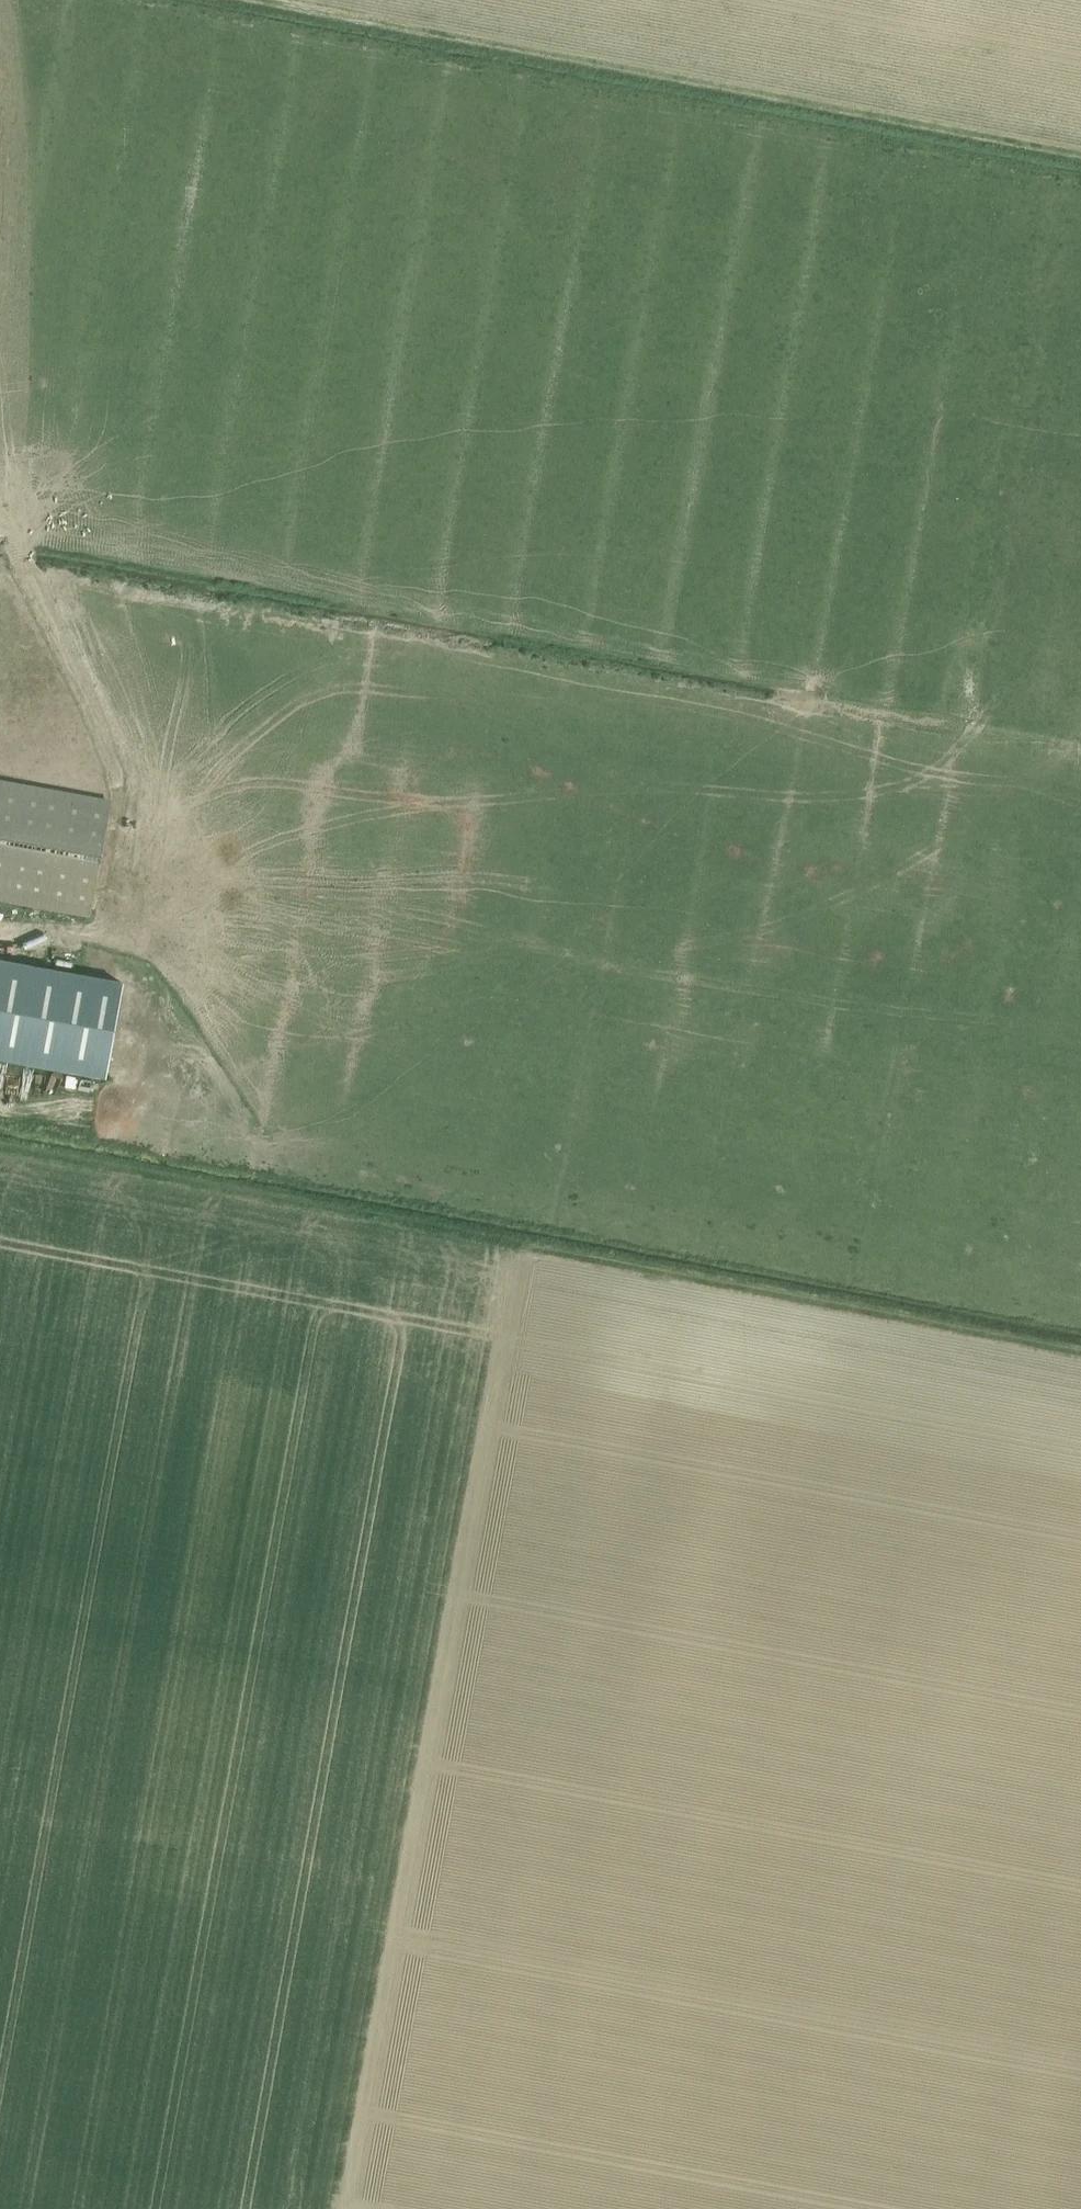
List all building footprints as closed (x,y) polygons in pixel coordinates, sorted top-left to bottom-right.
[(92,915),(113,803),(0,782),(0,898),(92,915)] [(63,1070),(106,1078),(123,983),(82,976),(0,961),(0,1059),(63,1070)]
